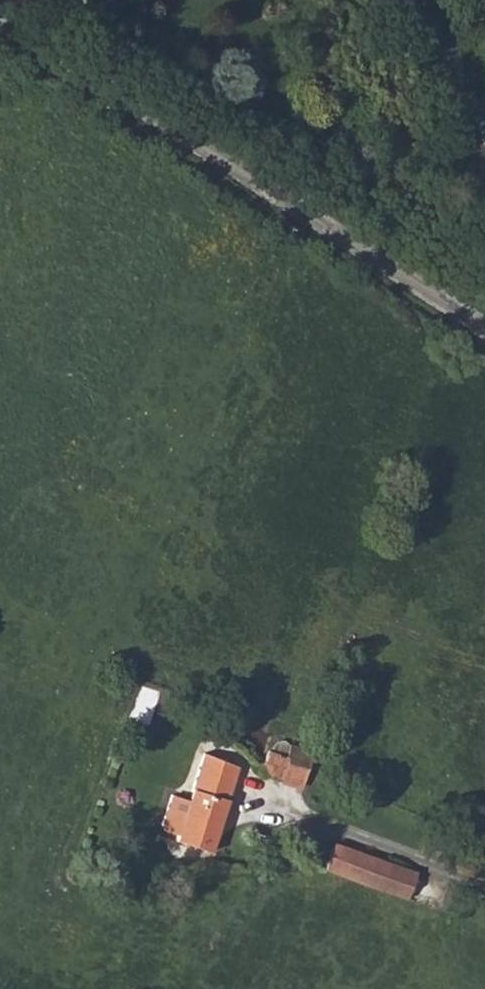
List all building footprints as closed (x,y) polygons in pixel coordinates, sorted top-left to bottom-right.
[(264,751),(261,760),(263,763),(260,773),(295,782),(297,769),(306,771),(311,753),(288,744),(282,740),(276,739),(274,741),(269,752),(264,751)] [(178,840),(183,842),(210,851),(236,767),(227,764),(204,758),(178,840)] [(335,842),(325,868),(404,897),(414,871),(335,842)]
